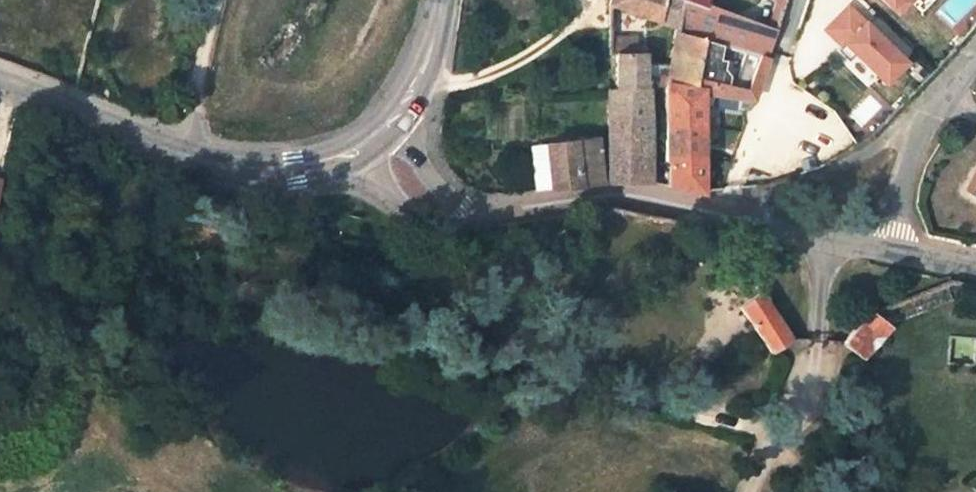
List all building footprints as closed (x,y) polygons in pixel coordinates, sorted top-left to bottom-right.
[(608,7),(608,25),(614,25),(615,18),(625,18),(627,11),(675,27),(679,0),(610,0),(608,7)] [(767,60),(774,33),(704,7),(685,0),(679,0),(675,27),(674,30),(703,40),(720,45),(744,53),(757,57),(767,60)] [(903,59),(844,0),(843,0),(818,25),(877,84),(903,59)] [(891,17),(910,0),(876,0),(891,17)] [(674,30),(665,83),(693,89),(703,40),(674,30)] [(641,183),(641,119),(649,119),(649,89),(643,89),(644,53),(635,52),(635,39),(607,38),(607,57),(616,58),(615,90),(608,90),(607,183),(636,183),(641,183)] [(703,40),(693,89),(665,83),(665,160),(670,161),(667,186),(692,190),(702,192),(701,106),(701,94),(743,99),(757,57),(744,53),(732,85),(714,82),(720,45),(703,40)] [(747,100),(752,100),(767,60),(757,57),(743,99),(701,94),(701,106),(743,112),(747,100)] [(641,183),(649,183),(649,119),(641,119),(641,183)] [(607,183),(600,138),(594,139),(600,184),(607,183)] [(594,139),(545,145),(549,189),(558,188),(600,184),(594,139)] [(541,189),(549,189),(545,145),(535,146),(541,189)] [(967,171),(957,190),(975,200),(975,166),(967,171)] [(790,337),(758,288),(746,295),(740,299),(771,349),(790,337)] [(871,310),(844,338),(860,353),(887,325),(871,310)]
